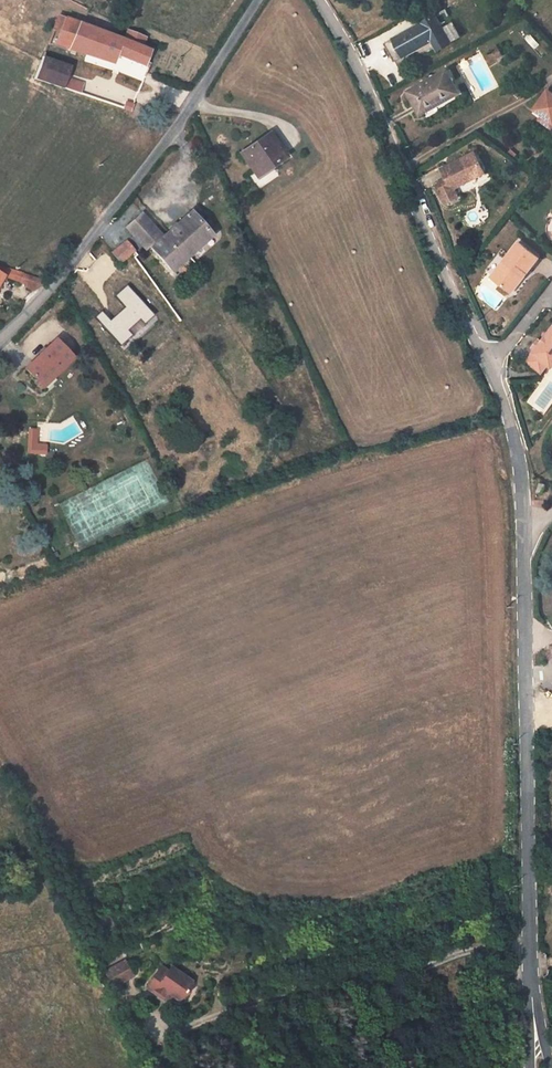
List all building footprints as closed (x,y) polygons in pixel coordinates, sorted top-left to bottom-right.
[(443,24),(451,20),(446,7),(437,11),(443,24)] [(540,19),(546,27),(551,23),(551,10),(540,19)] [(60,15),(53,31),(60,34),(66,18),(60,15)] [(384,44),(395,62),(432,41),(438,51),(451,43),(435,15),(384,44)] [(60,34),(55,44),(69,49),(80,24),(66,18),(60,34)] [(146,61),(150,50),(142,47),(124,40),(80,24),(69,49),(114,64),(117,55),(144,66),(146,61)] [(142,47),(145,38),(128,31),(124,40),(142,47)] [(498,48),(493,51),(498,58),(503,55),(498,48)] [(35,79),(63,88),(67,78),(71,67),(43,57),(35,79)] [(447,71),(412,90),(417,99),(414,101),(421,113),(458,93),(447,71)] [(80,93),(83,83),(67,78),(63,88),(80,93)] [(535,110),(543,116),(551,122),(551,86),(535,110)] [(123,108),(130,111),(133,104),(126,102),(123,108)] [(543,116),(540,120),(551,129),(551,128),(551,122),(543,116)] [(267,134),(238,155),(255,178),(284,156),(267,134)] [(463,178),(483,168),(475,152),(442,168),(447,178),(437,183),(446,202),(459,196),(455,188),(465,182),(463,178)] [(431,169),(432,179),(442,178),(440,167),(431,169)] [(465,182),(485,172),(483,168),(463,178),(465,182)] [(210,234),(189,213),(162,237),(149,248),(170,271),(210,234)] [(125,228),(146,252),(149,248),(162,237),(140,214),(125,228)] [(491,278),(509,291),(522,274),(524,277),(539,258),(519,242),(491,278)] [(124,243),(112,254),(120,263),(132,251),(124,243)] [(4,276),(22,282),(33,291),(44,280),(24,273),(0,266),(0,282),(4,276)] [(522,274),(509,291),(511,293),(524,277),(522,274)] [(542,341),(535,350),(533,353),(549,365),(551,367),(551,328),(542,341)] [(538,338),(532,347),(535,350),(542,341),(538,338)] [(72,358),(56,340),(27,368),(43,386),(72,358)] [(549,365),(533,353),(526,362),(542,374),(549,365)] [(36,429),(29,429),(27,444),(35,445),(36,429)] [(125,965),(103,974),(110,989),(132,980),(125,965)] [(159,972),(147,991),(159,999),(162,995),(167,999),(170,994),(177,999),(187,992),(189,982),(170,969),(165,976),(159,972)]
